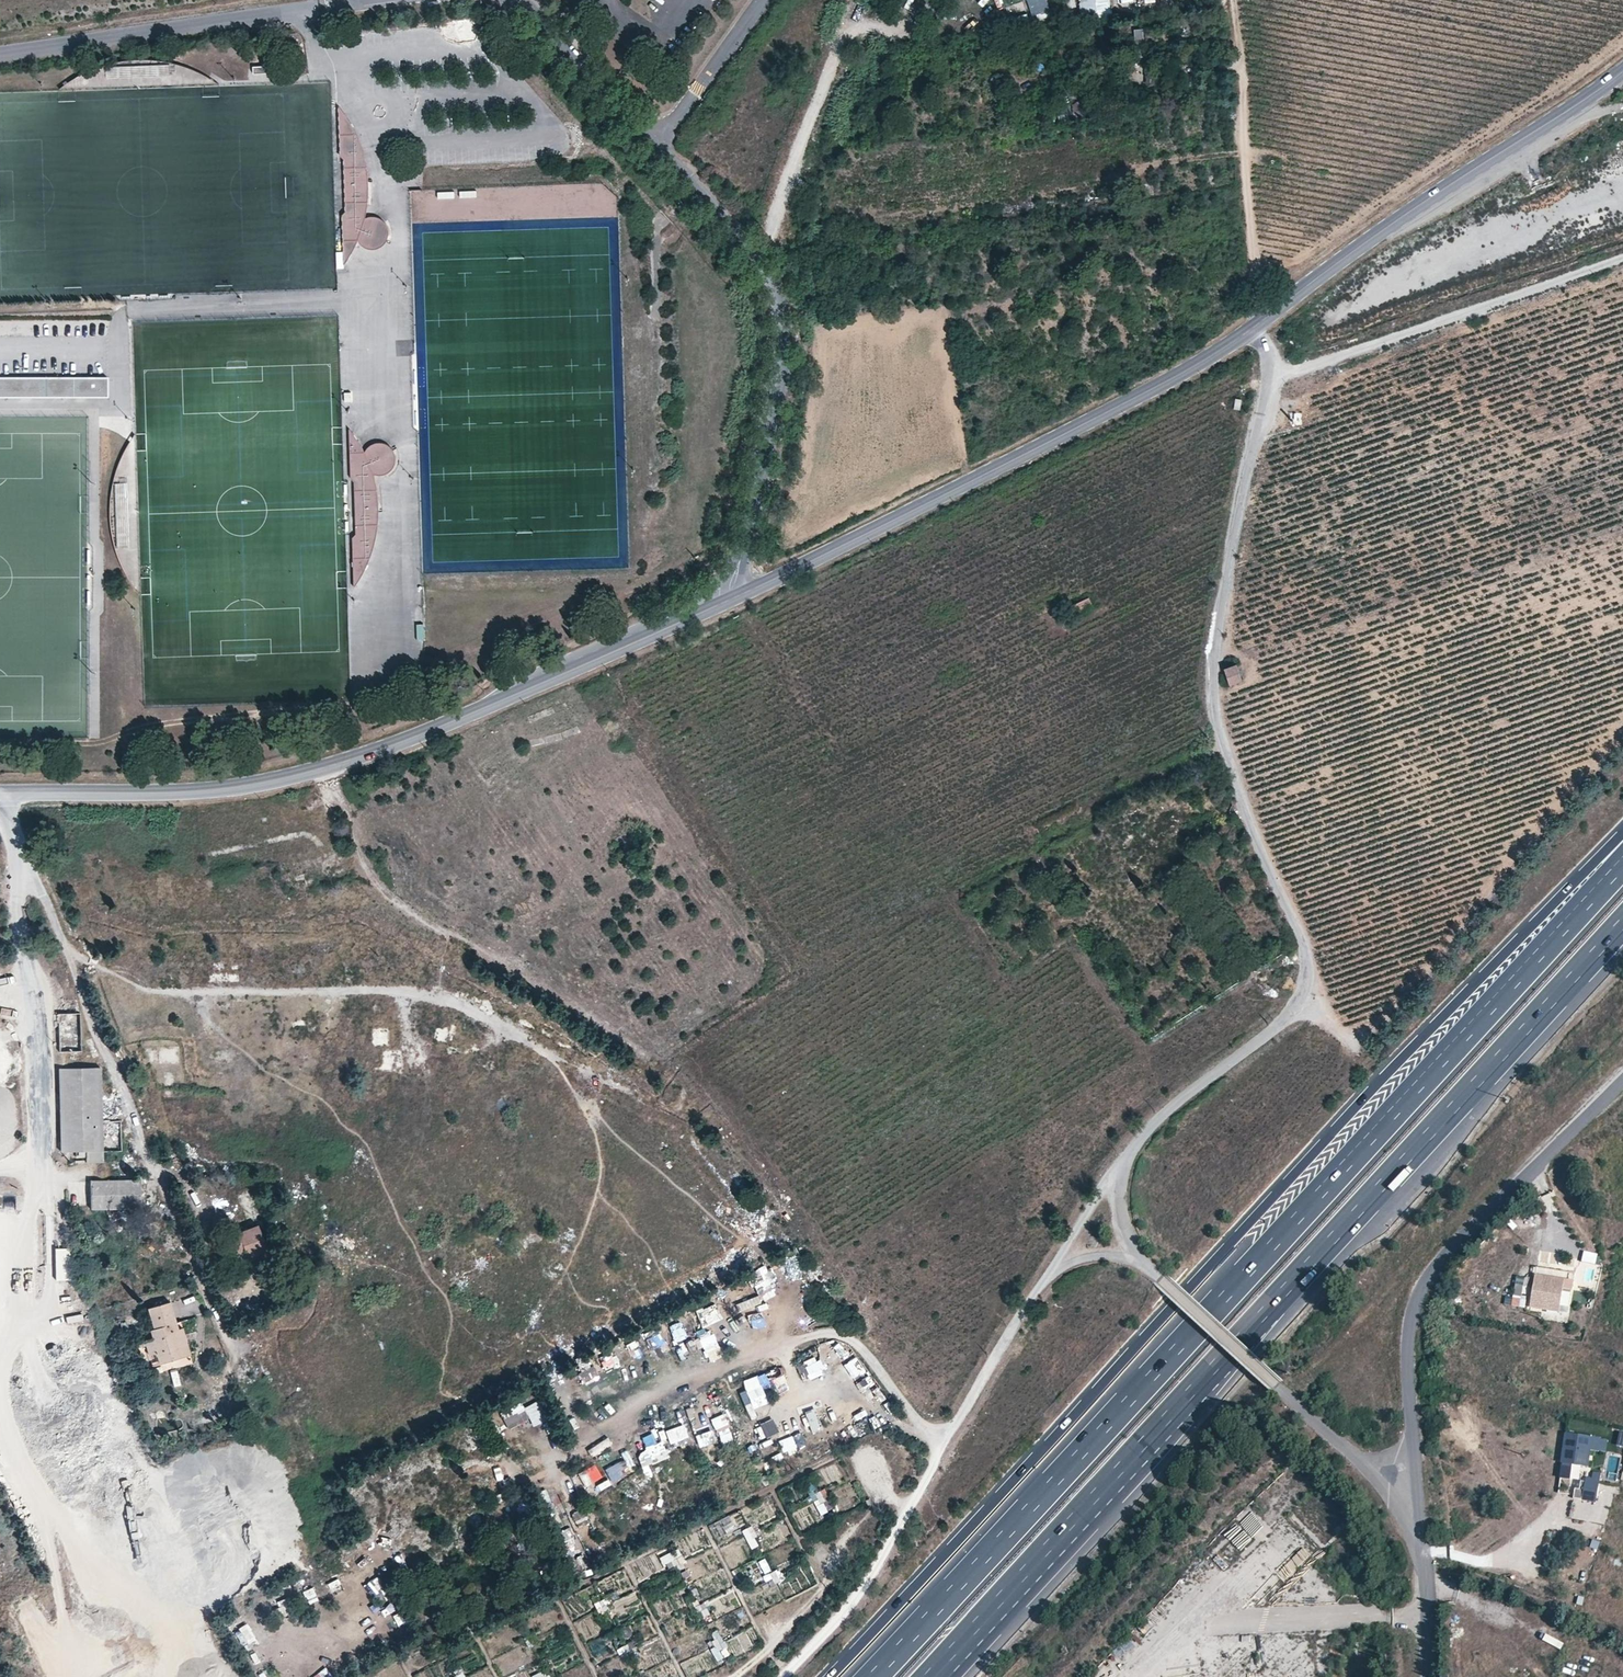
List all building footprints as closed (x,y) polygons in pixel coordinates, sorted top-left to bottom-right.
[(1034,20),(1050,16),(1046,0),(1029,0),(1034,20)] [(1134,39),(1144,38),(1143,27),(1133,27),(1134,39)] [(253,64),(254,71),(266,71),(266,63),(253,64)] [(345,116),(340,109),(341,159),(345,162),(347,215),(343,218),(344,267),(350,258),(354,252),(356,248),(358,243),(362,248),(366,251),(372,252),(379,251),(384,248),(388,242),(389,237),(388,230),(385,224),(381,222),(376,220),(371,219),(367,220),(365,221),(366,215),(367,206),(369,194),(369,183),(367,170),(364,157),(359,140),(351,124),(345,116)] [(554,223),(611,221),(611,205),(554,206),(554,223)] [(429,221),(471,219),(470,206),(415,208),(416,238),(430,237),(429,221)] [(433,247),(434,270),(456,269),(455,247),(433,247)] [(613,288),(613,266),(603,266),(602,288),(613,288)] [(0,378),(0,399),(102,398),(102,378),(0,378)] [(352,537),(354,586),(359,580),(364,571),(371,555),(376,537),(378,524),(379,511),(378,500),(376,488),(374,479),(373,473),(375,475),(379,474),(384,474),(388,472),(392,469),(395,463),(396,457),(394,451),(390,446),(385,443),(378,442),(372,444),(368,446),(365,451),(363,447),(360,443),(355,437),(350,428),(351,477),(355,481),(356,533),(352,537)] [(1094,606),(1090,596),(1070,606),(1074,615),(1094,606)] [(422,606),(415,606),(416,640),(424,639),(422,606)] [(1224,668),(1231,684),(1243,679),(1236,663),(1224,668)] [(515,791),(513,785),(496,791),(498,798),(515,791)] [(636,838),(629,828),(612,840),(619,850),(636,838)] [(317,885),(315,877),(288,883),(289,891),(317,885)] [(394,955),(396,941),(381,940),(379,953),(394,955)] [(228,973),(242,972),(241,955),(227,956),(228,973)] [(129,976),(141,977),(142,958),(130,958),(129,976)] [(111,975),(124,974),(123,967),(110,968),(111,975)] [(434,979),(449,982),(452,970),(437,967),(434,979)] [(130,996),(130,1015),(144,1015),(145,997),(130,996)] [(76,997),(50,997),(51,1096),(59,1095),(60,1151),(103,1150),(101,1066),(59,1067),(59,1054),(84,1054),(83,1009),(76,1009),(76,997)] [(270,999),(253,1000),(254,1017),(271,1015),(270,999)] [(239,1027),(239,1018),(215,1017),(215,1026),(239,1027)] [(371,1024),(370,1072),(393,1072),(393,1024),(371,1024)] [(459,1058),(459,1067),(472,1067),(472,1058),(459,1058)] [(541,1073),(541,1060),(530,1060),(529,1073),(541,1073)] [(183,1079),(203,1080),(203,1070),(183,1069),(183,1079)] [(165,1082),(175,1081),(175,1071),(164,1072),(165,1082)] [(538,1074),(536,1082),(546,1084),(548,1076),(538,1074)] [(137,1112),(151,1107),(148,1096),(133,1101),(137,1112)] [(107,1131),(116,1132),(116,1120),(107,1120),(107,1131)] [(103,1162),(103,1150),(60,1151),(61,1157),(84,1157),(85,1162),(103,1162)] [(140,1177),(128,1178),(117,1178),(89,1179),(90,1208),(141,1207),(140,1177)] [(267,1249),(257,1224),(229,1234),(236,1251),(244,1248),(247,1257),(267,1249)] [(159,1242),(168,1240),(165,1228),(157,1230),(159,1242)] [(168,1236),(169,1249),(176,1248),(175,1235),(168,1236)] [(140,1260),(141,1268),(160,1266),(159,1257),(140,1260)] [(1536,1274),(1531,1307),(1566,1312),(1568,1301),(1561,1300),(1563,1291),(1571,1292),(1573,1280),(1554,1277),(1536,1274)] [(177,1328),(169,1300),(147,1307),(153,1327),(149,1329),(153,1343),(160,1363),(183,1355),(174,1329),(177,1328)] [(64,1315),(65,1322),(81,1320),(80,1313),(64,1315)] [(182,1327),(177,1328),(174,1329),(183,1355),(190,1353),(182,1327)] [(151,1365),(160,1363),(153,1343),(145,1345),(151,1365)] [(153,1374),(191,1363),(188,1355),(150,1366),(153,1374)] [(170,1379),(171,1388),(182,1386),(181,1377),(170,1379)] [(745,1379),(750,1400),(761,1397),(756,1377),(745,1379)] [(748,1389),(740,1391),(747,1420),(754,1418),(748,1389)] [(1566,1434),(1561,1462),(1589,1466),(1592,1450),(1606,1452),(1607,1441),(1566,1434)] [(1562,1466),(1561,1477),(1571,1478),(1572,1467),(1562,1466)] [(1587,1477),(1582,1500),(1595,1502),(1601,1473),(1593,1471),(1591,1478),(1587,1477)] [(333,1482),(328,1476),(321,1479),(325,1487),(333,1482)] [(810,1493),(818,1514),(830,1510),(823,1489),(810,1493)] [(1576,1546),(1573,1568),(1585,1570),(1589,1549),(1576,1546)] [(1285,1580),(1311,1556),(1302,1547),(1277,1571),(1285,1580)] [(599,1613),(609,1608),(603,1598),(593,1603),(599,1613)] [(707,1635),(718,1659),(729,1654),(718,1629),(707,1635)] [(1544,1635),(1542,1641),(1561,1647),(1563,1641),(1544,1635)] [(616,1648),(618,1655),(630,1651),(627,1644),(616,1648)]
